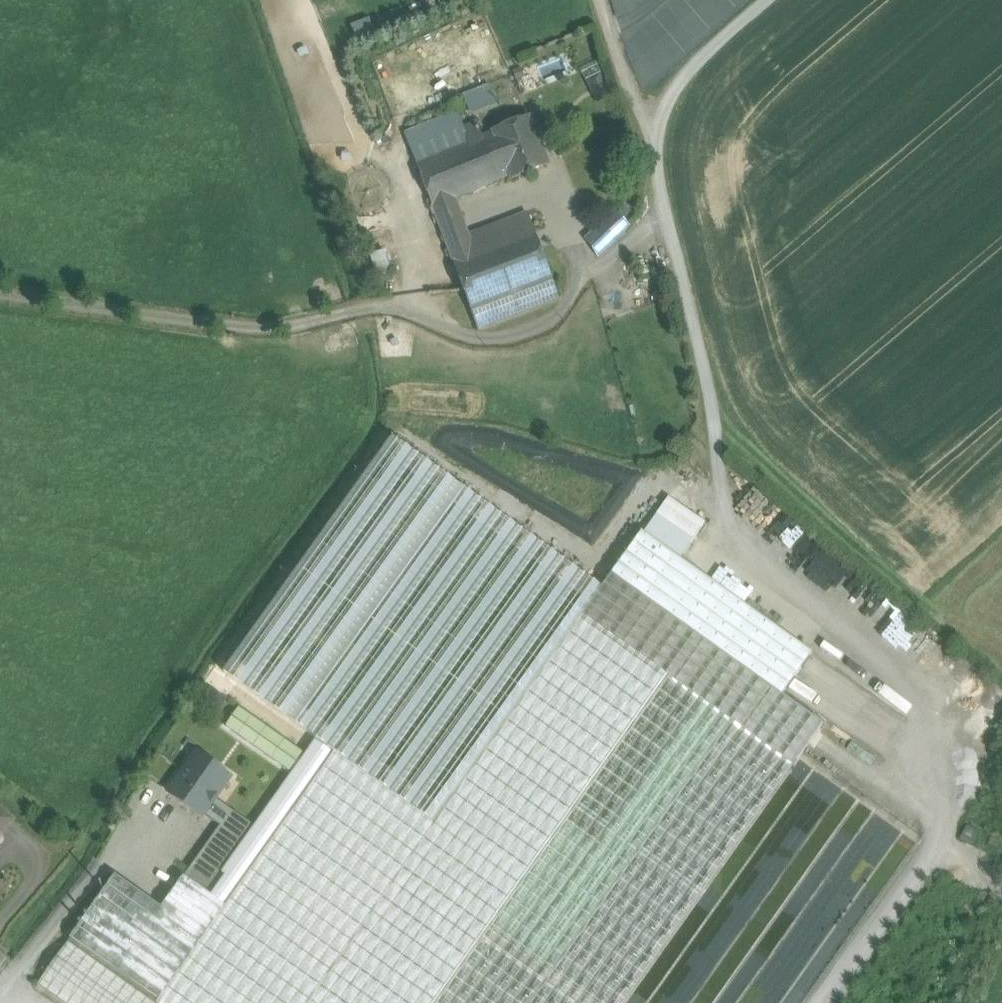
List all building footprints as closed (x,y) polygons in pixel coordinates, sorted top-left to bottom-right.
[(471,112),(498,102),(492,83),(464,93),(471,112)] [(405,133),(417,165),(470,146),(464,130),(457,113),(405,133)] [(531,120),(496,134),(483,139),(499,182),(512,177),(513,180),(548,167),(531,120)] [(442,231),(463,223),(454,199),(499,182),(483,139),(478,125),(464,130),(470,146),(417,165),(442,231)] [(586,239),(599,258),(631,227),(616,211),(586,239)] [(527,213),(508,221),(515,239),(475,254),(468,236),(447,244),(472,311),(539,284),(552,279),(527,213)] [(508,221),(468,236),(475,254),(515,239),(508,221)] [(463,223),(442,231),(447,244),(468,236),(463,223)] [(552,279),(539,284),(547,303),(560,298),(552,279)] [(539,284),(472,311),(479,330),(547,303),(539,284)] [(385,476),(237,686),(316,741),(334,755),(434,826),(583,617),(582,616),(385,476)] [(704,524),(668,499),(645,533),(681,558),(704,524)] [(812,653),(643,532),(613,573),(783,695),(812,653)] [(783,695),(613,573),(582,616),(583,617),(667,677),(793,767),(824,724),(783,695)] [(308,1002),(435,1002),(667,677),(583,617),(434,826),(315,993),(308,1002)] [(435,1002),(625,1002),(793,767),(667,677),(435,1002)] [(293,771),(306,750),(241,707),(227,728),(293,771)] [(316,741),(255,827),(254,826),(221,873),(225,876),(211,895),(212,896),(201,912),(215,922),(334,755),(316,741)] [(315,993),(434,826),(334,755),(215,922),(158,1002),(308,1002),(315,993)] [(200,757),(183,781),(181,779),(170,793),(204,817),(216,800),(231,778),(200,757)] [(254,826),(216,800),(205,815),(221,826),(185,876),(211,895),(225,876),(221,873),(254,826)] [(0,810),(0,829),(3,831),(12,820),(0,810)] [(128,860),(39,985),(57,998),(123,905),(146,873),(128,860)] [(215,922),(201,912),(146,873),(123,905),(57,998),(64,1002),(158,1002),(215,922)]
